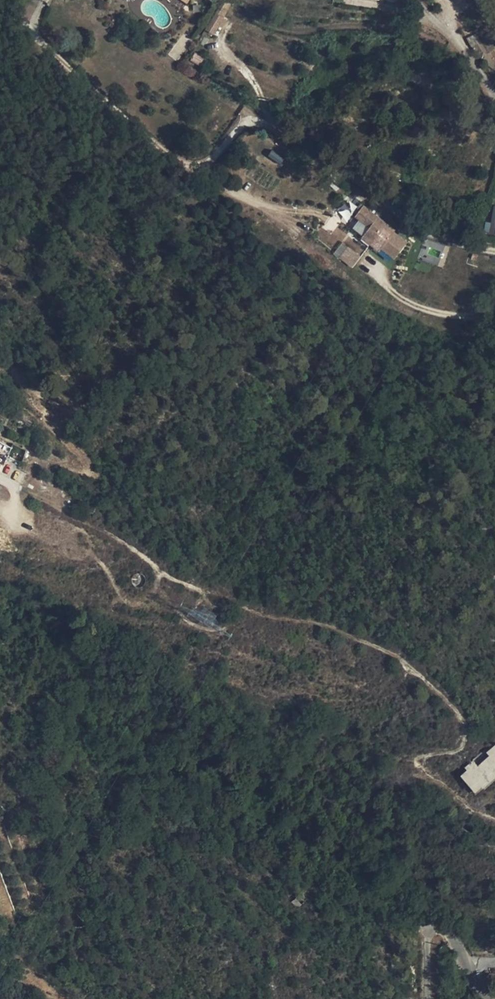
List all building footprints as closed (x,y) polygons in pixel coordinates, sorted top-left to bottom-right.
[(482,11),(493,5),(490,0),(476,0),(482,11)] [(215,36),(225,20),(214,13),(204,30),(215,36)] [(443,109),(437,118),(452,127),(458,118),(443,109)] [(357,220),(351,229),(393,261),(409,240),(363,205),(353,217),(357,220)] [(488,214),(484,231),(494,234),(494,215),(488,214)] [(333,253),(351,268),(361,256),(342,242),(333,253)] [(458,771),(474,795),(494,778),(494,737),(481,746),(488,756),(475,762),(468,760),(458,771)]
